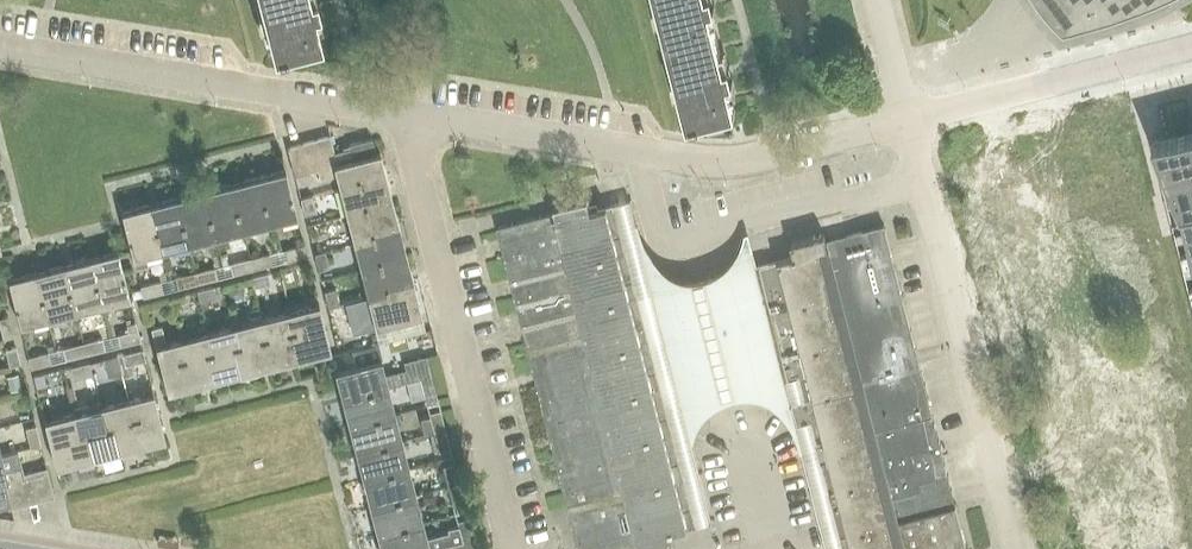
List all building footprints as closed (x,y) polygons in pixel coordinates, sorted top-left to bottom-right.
[(320,42),(320,40),(319,41),(311,12),(318,11),(315,0),(259,0),(273,52),(272,53),(272,54),(277,53),(278,53),(284,51),(320,42)] [(669,47),(716,35),(708,6),(714,4),(713,0),(657,0),(669,47)] [(1051,4),(1058,11),(1065,18),(1083,13),(1099,9),(1114,4),(1125,0),(1048,0),(1051,4)] [(699,117),(734,109),(734,107),(733,107),(726,78),(733,76),(729,62),(723,64),(716,35),(669,47),(687,119),(687,120),(692,119),(692,120),(699,118),(699,117)] [(723,123),(706,126),(708,135),(725,131),(723,123)] [(1152,140),(1174,192),(1180,207),(1181,209),(1182,216),(1186,232),(1191,254),(1191,129),(1152,140)] [(314,139),(322,168),(336,164),(333,152),(328,135),(314,139)] [(322,168),(318,169),(320,178),(338,173),(341,187),(364,181),(362,175),(381,170),(377,153),(379,153),(378,152),(376,152),(372,138),(348,144),(349,147),(333,152),(336,164),(322,168)] [(309,171),(318,169),(322,168),(314,139),(301,142),(309,171)] [(287,146),(287,147),(294,175),(309,171),(301,142),(287,146)] [(297,215),(285,169),(283,169),(283,172),(258,178),(268,220),(294,213),(295,216),(297,215)] [(341,187),(348,214),(371,208),(370,202),(388,198),(381,170),(362,175),(364,181),(341,187)] [(241,227),(242,227),(268,220),(258,178),(231,185),(241,227)] [(204,192),(214,234),(217,245),(228,242),(226,231),(241,227),(231,185),(204,192)] [(214,234),(204,192),(177,199),(187,241),(214,234)] [(311,196),(300,199),(304,215),(315,212),(311,196)] [(790,242),(794,256),(674,287),(629,298),(628,291),(622,270),(616,248),(605,205),(589,209),(586,197),(553,206),(554,211),(496,226),(497,233),(579,548),(628,548),(640,546),(641,548),(651,548),(658,547),(675,543),(672,531),(688,527),(682,504),(659,411),(702,400),(807,373),(816,407),(822,430),(833,475),(839,498),(845,520),(851,543),(852,548),(967,548),(955,504),(890,249),(885,232),(884,224),(826,239),(824,233),(807,238),(790,242)] [(376,230),(395,225),(388,198),(370,202),(371,208),(348,214),(355,241),(378,235),(376,230)] [(160,248),(187,241),(177,199),(150,206),(160,248)] [(122,211),(121,211),(133,257),(135,267),(147,264),(144,252),(160,248),(150,206),(123,213),(122,211)] [(355,241),(356,243),(362,268),(385,262),(383,257),(402,252),(395,225),(376,230),(378,235),(355,241)] [(284,249),(286,260),(306,255),(304,244),(284,249)] [(116,253),(90,260),(101,302),(127,295),(127,297),(129,297),(117,251),(116,251),(116,253)] [(314,253),(318,270),(329,267),(325,251),(314,253)] [(362,268),(369,295),(392,290),(390,283),(409,278),(402,252),(383,257),(385,262),(362,268)] [(268,253),(249,258),(252,269),(271,264),(268,253)] [(249,258),(229,263),(232,274),(252,269),(249,258)] [(75,309),(101,302),(90,260),(64,267),(75,309)] [(48,316),(73,309),(75,309),(64,267),(37,274),(48,316)] [(214,267),(196,272),(198,283),(217,278),(214,267)] [(196,272),(175,277),(178,288),(198,283),(196,272)] [(254,287),(256,286),(269,283),(267,272),(251,277),(254,287)] [(21,323),(48,316),(37,274),(10,281),(9,278),(7,279),(19,325),(21,324),(21,323)] [(369,295),(369,296),(377,324),(374,325),(375,326),(421,315),(420,313),(418,313),(409,278),(390,283),(392,290),(369,295)] [(141,290),(143,297),(163,292),(160,281),(140,286),(141,290)] [(239,298),(243,290),(241,283),(227,287),(230,300),(239,298)] [(199,301),(202,300),(216,297),(213,286),(196,291),(199,301)] [(323,290),(327,307),(339,304),(334,288),(323,290)] [(141,290),(132,292),(134,299),(143,297),(141,290)] [(317,306),(292,312),(289,313),(294,330),(287,332),(293,357),(328,348),(328,350),(330,350),(318,302),(316,303),(317,306)] [(238,371),(266,364),(260,339),(266,338),(261,320),(262,320),(260,313),(248,316),(249,323),(235,327),(239,344),(232,346),(238,371)] [(266,364),(293,357),(287,332),(294,330),(289,313),(262,320),(261,320),(266,338),(260,339),(266,364)] [(3,340),(13,337),(8,316),(0,318),(0,329),(3,340)] [(120,345),(140,340),(135,322),(126,324),(127,332),(117,334),(120,345)] [(168,391),(168,389),(184,385),(177,360),(184,359),(179,341),(166,344),(161,326),(151,329),(166,391),(168,391)] [(235,327),(211,333),(207,334),(212,351),(205,353),(211,378),(238,371),(232,346),(239,344),(235,327)] [(207,334),(183,340),(179,341),(184,359),(177,360),(184,385),(211,378),(205,353),(212,351),(207,334)] [(101,338),(81,343),(83,354),(104,349),(101,338)] [(81,343),(63,348),(66,359),(83,354),(81,343)] [(5,349),(9,366),(20,364),(16,346),(5,349)] [(366,347),(352,350),(356,365),(370,362),(366,347)] [(123,354),(117,356),(121,375),(122,377),(133,374),(130,364),(145,360),(142,349),(123,354)] [(48,352),(27,357),(30,368),(51,363),(48,352)] [(108,378),(121,375),(117,356),(103,359),(108,378)] [(419,378),(420,380),(431,377),(425,356),(415,358),(419,378)] [(406,369),(398,371),(401,383),(406,381),(419,378),(415,358),(404,361),(406,369)] [(386,388),(385,386),(379,361),(381,361),(380,359),(370,362),(356,365),(335,371),(335,372),(337,372),(344,399),(386,388)] [(90,362),(71,367),(74,379),(92,374),(90,362)] [(18,373),(6,376),(10,391),(21,389),(18,373)] [(43,373),(33,376),(36,387),(46,385),(43,373)] [(420,380),(424,397),(435,394),(431,377),(420,380)] [(392,415),(392,414),(386,388),(344,399),(351,425),(392,415)] [(152,395),(128,401),(132,419),(140,416),(146,441),(163,437),(163,439),(165,439),(153,392),(152,393),(152,395)] [(119,448),(146,441),(140,416),(132,419),(128,401),(101,408),(106,425),(113,423),(119,448)] [(91,455),(119,448),(113,423),(106,425),(101,408),(74,415),(78,432),(85,430),(91,455)] [(433,432),(434,433),(445,430),(440,410),(428,413),(430,418),(433,432)] [(57,464),(91,455),(85,430),(78,432),(74,415),(46,422),(46,420),(44,420),(56,466),(58,466),(57,464)] [(358,453),(399,442),(392,415),(351,425),(358,453)] [(430,418),(421,420),(425,434),(433,432),(430,418)] [(25,428),(30,448),(41,445),(36,425),(25,428)] [(434,433),(438,452),(449,449),(445,430),(434,433)] [(406,469),(400,442),(399,442),(358,453),(365,479),(406,469)] [(3,478),(18,474),(23,473),(21,464),(3,469),(0,457),(0,508),(10,505),(3,478)] [(442,467),(447,487),(459,483),(453,464),(442,467)] [(32,471),(39,500),(54,496),(52,489),(46,467),(32,471)] [(413,496),(413,495),(406,469),(365,479),(372,507),(413,496)] [(39,500),(32,471),(23,473),(18,474),(25,504),(39,500)] [(10,505),(11,507),(25,504),(18,474),(3,478),(10,505)] [(447,487),(452,506),(464,503),(459,483),(447,487)] [(420,522),(413,496),(372,507),(378,533),(420,522)] [(462,542),(473,539),(468,518),(456,521),(457,525),(461,541),(462,542)] [(424,537),(420,522),(378,533),(382,548),(429,548),(461,541),(457,525),(447,527),(448,531),(424,537)] [(474,541),(473,539),(462,542),(445,546),(445,548),(476,548),(474,541)]
